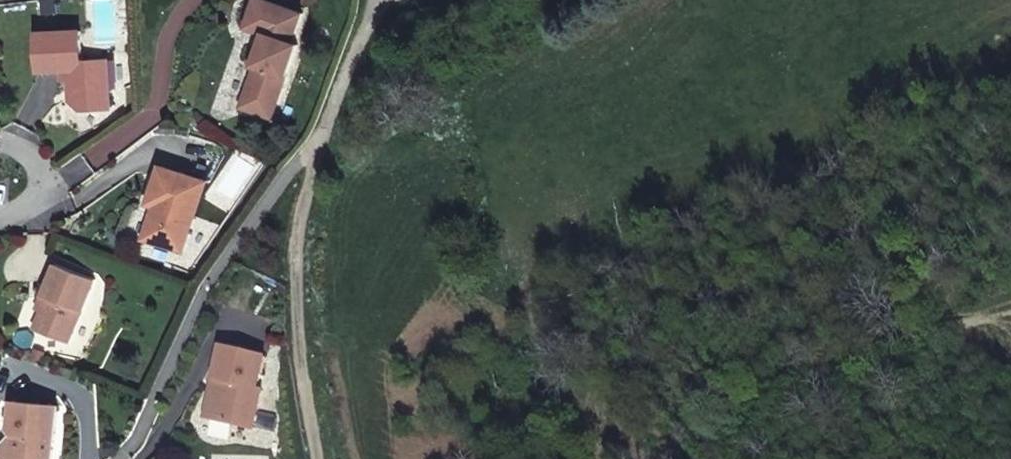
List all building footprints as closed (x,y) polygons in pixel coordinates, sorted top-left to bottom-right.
[(247,28),(262,33),(266,35),(268,36),(265,45),(263,44),(257,47),(252,60),(255,66),(257,66),(242,107),(264,115),(270,97),(278,100),(298,45),(292,43),(302,14),(263,0),(257,0),(247,28)] [(63,71),(70,70),(71,80),(71,101),(82,111),(110,110),(108,61),(83,62),(81,32),(38,34),(40,72),(63,71)] [(270,97),(264,115),(272,118),(278,100),(270,97)] [(196,183),(152,166),(138,203),(145,206),(133,238),(170,252),(196,183)] [(43,311),(35,330),(68,343),(95,281),(56,265),(43,297),(48,299),(43,311)] [(43,297),(37,309),(43,311),(48,299),(43,297)] [(221,383),(212,421),(253,430),(262,392),(257,391),(265,358),(223,349),(216,382),(221,383)] [(216,382),(207,420),(212,421),(221,383),(216,382)] [(10,429),(14,435),(13,450),(2,458),(3,458),(51,458),(57,407),(14,402),(10,429)] [(4,445),(2,458),(13,450),(14,435),(4,445)]
